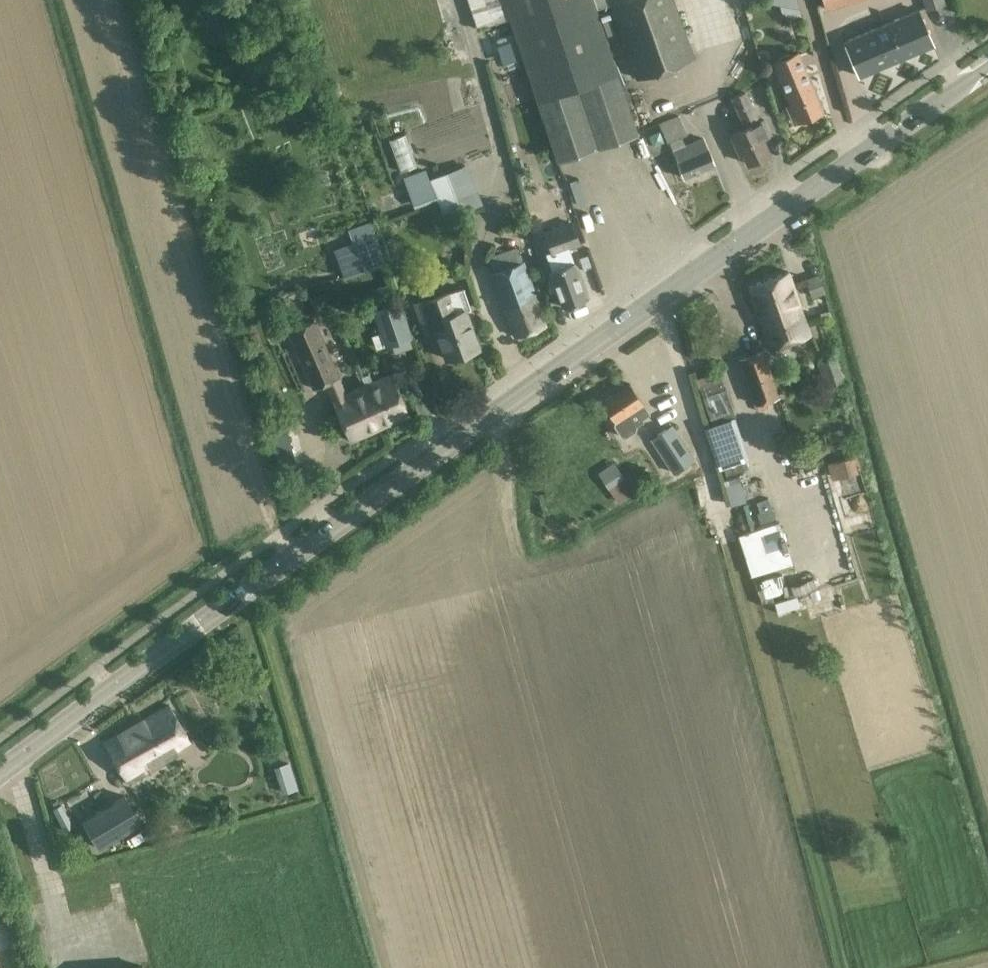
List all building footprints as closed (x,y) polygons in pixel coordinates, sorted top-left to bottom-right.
[(595,6),(593,0),(467,0),(476,28),(510,18),(558,160),(637,133),(595,6)] [(694,58),(673,0),(593,0),(595,6),(610,1),(637,78),(694,58)] [(782,13),(796,15),(799,0),(773,0),(773,2),(784,5),(782,13)] [(947,4),(945,0),(923,0),(925,9),(947,4)] [(845,41),(859,76),(933,45),(918,10),(845,41)] [(774,62),(791,102),(787,104),(795,122),(821,111),(797,53),(774,62)] [(731,135),(739,154),(743,153),(748,164),(769,154),(762,138),(771,134),(762,116),(758,118),(745,92),(732,98),(746,128),(731,135)] [(687,133),(680,116),(659,125),(666,141),(668,140),(684,178),(715,165),(704,138),(685,146),(681,136),(687,133)] [(407,132),(390,136),(397,171),(415,167),(407,132)] [(469,164),(430,178),(445,218),(483,203),(469,164)] [(425,170),(404,177),(414,207),(435,200),(430,180),(428,180),(425,170)] [(573,225),(545,235),(551,253),(547,254),(553,269),(550,270),(563,307),(587,299),(574,262),(573,262),(568,248),(580,244),(573,225)] [(331,248),(352,242),(349,232),(328,237),(331,248)] [(375,234),(334,249),(344,278),(386,263),(375,234)] [(517,246),(487,257),(515,336),(546,325),(517,246)] [(766,280),(776,309),(781,307),(785,321),(804,314),(788,271),(766,280)] [(413,281),(410,287),(414,292),(420,292),(423,286),(420,280),(413,281)] [(771,347),(781,343),(786,347),(795,344),(800,336),(811,332),(804,314),(785,321),(781,307),(776,309),(766,280),(749,286),(771,347)] [(465,290),(415,306),(422,325),(433,321),(446,359),(479,348),(466,310),(471,309),(465,290)] [(389,324),(397,346),(414,339),(407,317),(389,324)] [(289,331),(314,388),(327,382),(335,399),(333,399),(351,440),(382,426),(363,386),(345,394),(337,378),(339,377),(314,320),(289,331)] [(741,357),(757,403),(756,403),(758,411),(768,407),(765,400),(780,396),(763,349),(741,357)] [(844,378),(838,358),(819,364),(826,386),(845,379),(844,378)] [(720,371),(696,379),(725,466),(749,458),(735,417),(720,371)] [(363,386),(382,426),(409,414),(401,396),(390,374),(363,386)] [(602,402),(615,420),(614,425),(621,436),(626,437),(635,431),(636,426),(644,421),(642,418),(650,413),(630,383),(602,402)] [(648,418),(656,430),(664,423),(657,412),(648,418)] [(672,425),(651,438),(673,472),(694,458),(672,425)] [(301,454),(295,429),(272,434),(278,459),(301,454)] [(828,463),(831,480),(858,472),(854,456),(828,463)] [(598,472),(619,502),(635,492),(615,461),(598,472)] [(753,492),(749,477),(741,479),(745,494),(753,492)] [(757,502),(760,511),(771,507),(768,498),(757,502)] [(772,508),(757,513),(761,522),(775,518),(772,508)] [(740,530),(748,573),(791,565),(783,522),(740,530)] [(782,574),(762,577),(765,596),(785,593),(782,574)] [(189,739),(179,722),(169,705),(105,742),(127,780),(147,768),(150,773),(179,756),(174,748),(189,739)] [(282,791),(297,789),(292,761),(277,764),(282,791)] [(124,796),(84,820),(100,848),(142,824),(124,796)]
